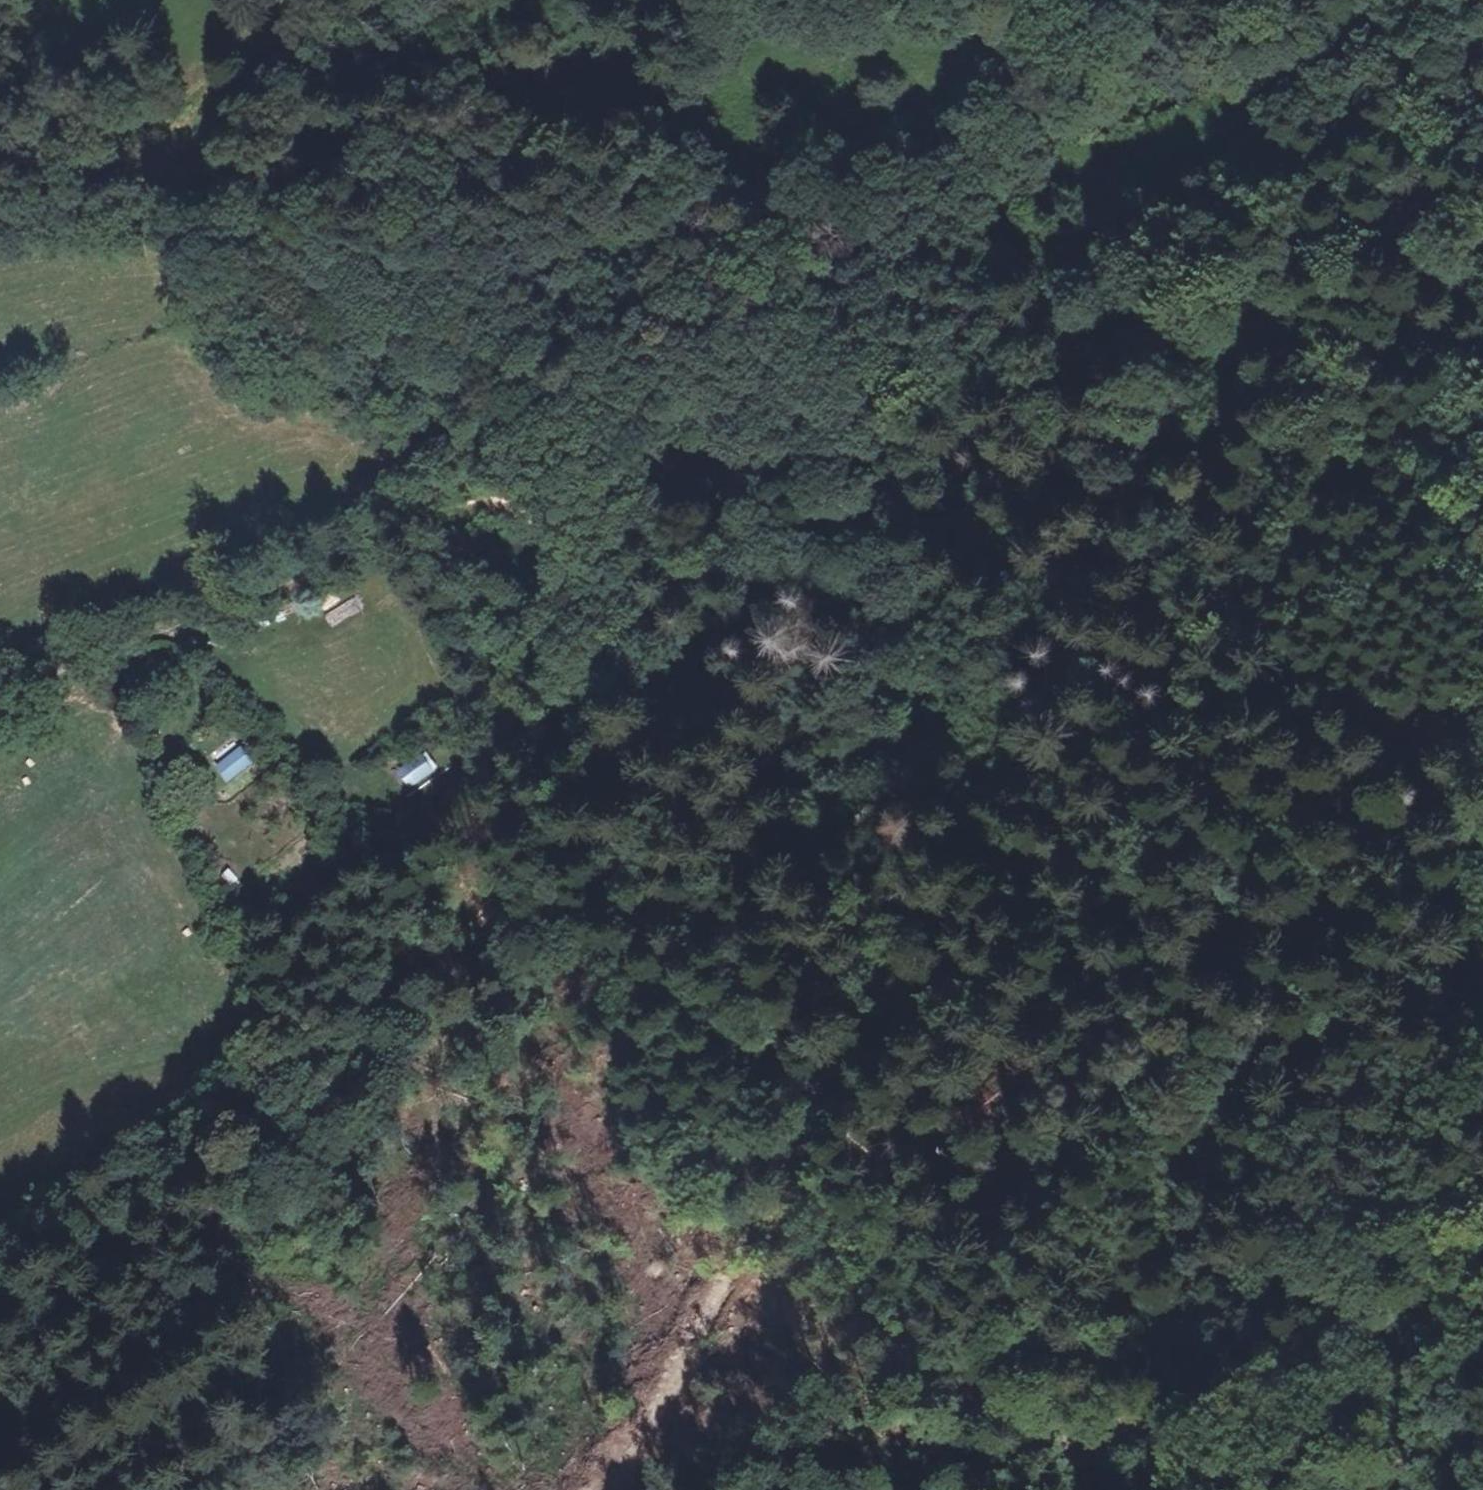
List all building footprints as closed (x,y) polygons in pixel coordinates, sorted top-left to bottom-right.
[(225,783),(252,766),(238,743),(211,760),(225,783)] [(398,769),(407,784),(436,768),(427,753),(398,769)]
